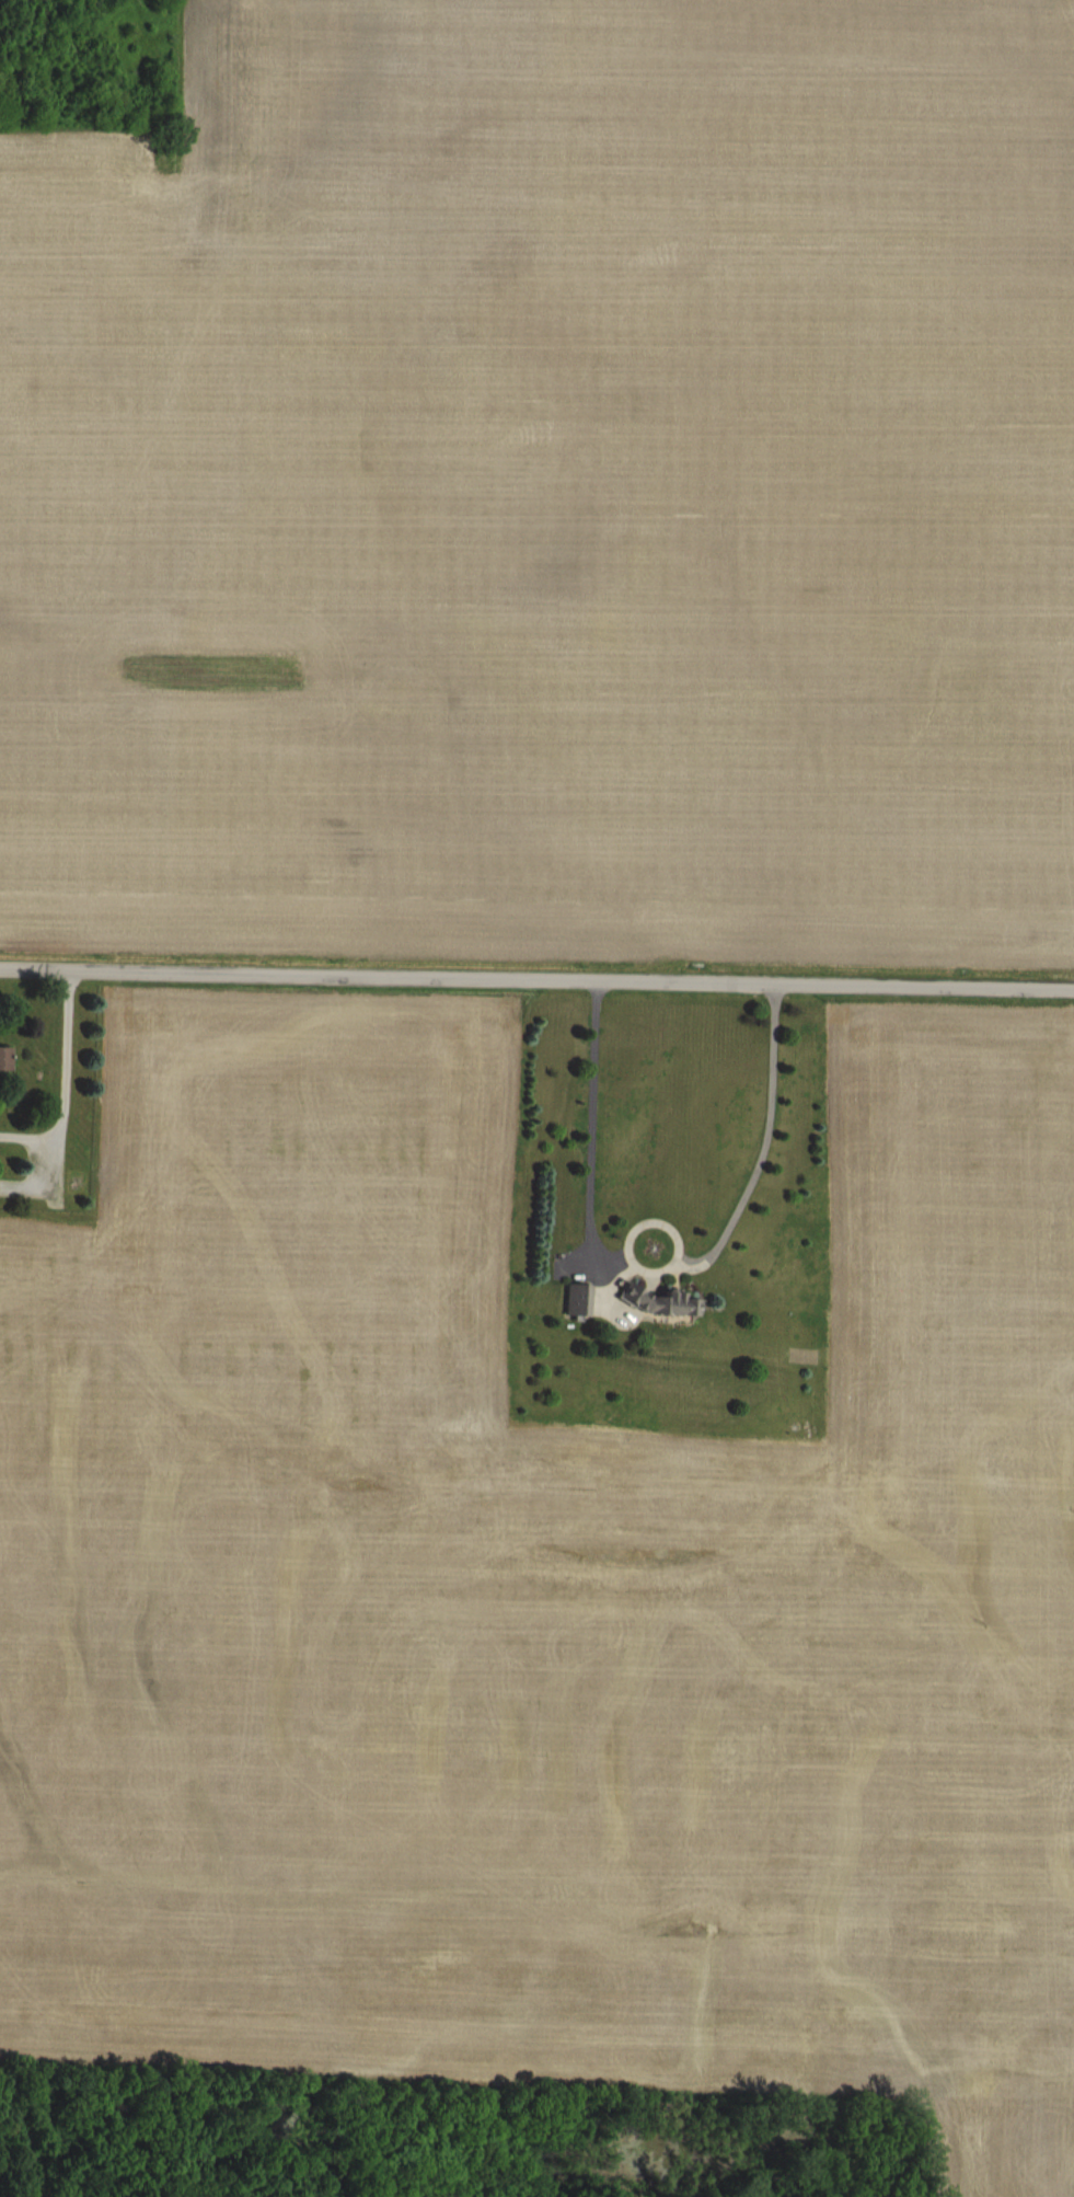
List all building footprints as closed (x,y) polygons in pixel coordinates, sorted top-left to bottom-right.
[(658,1290),(658,1292),(618,1290),(617,1310),(694,1313),(695,1298),(679,1298),(679,1291),(658,1290)]
